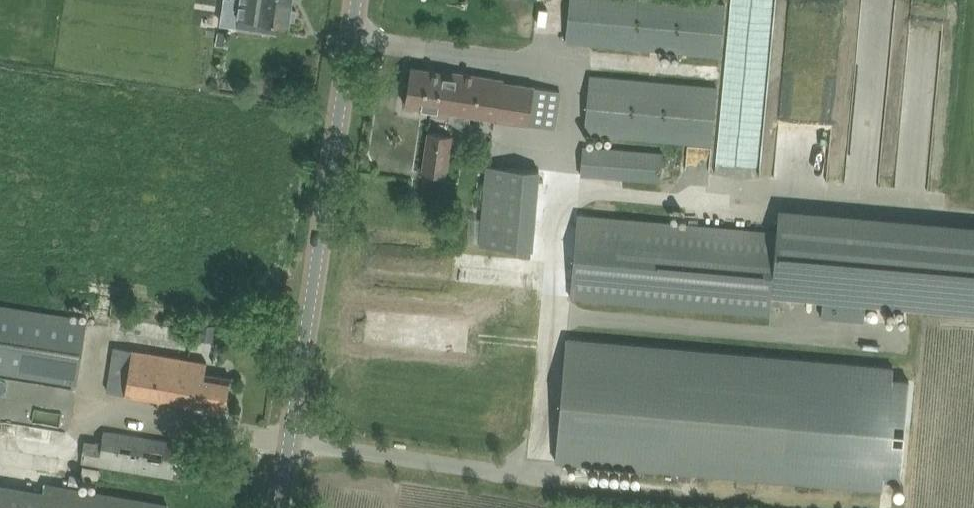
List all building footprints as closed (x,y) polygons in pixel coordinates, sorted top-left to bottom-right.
[(292,0),(241,0),(237,28),(261,32),(263,19),(289,23),(289,20),(296,20),(298,9),(291,7),(292,0)] [(566,43),(721,57),(726,2),(699,0),(570,0),(566,43)] [(218,31),(217,36),(216,44),(225,45),(227,32),(218,31)] [(452,113),(529,125),(534,87),(535,84),(504,79),(504,78),(463,72),(443,69),(443,71),(411,66),(405,104),(433,108),(431,115),(450,118),(450,113),(452,114),(452,113)] [(712,146),(718,86),(590,75),(584,135),(712,146)] [(453,135),(449,134),(429,131),(423,171),(447,174),(453,135)] [(663,152),(583,145),(580,175),(661,182),(663,152)] [(486,165),(480,230),(472,230),(471,242),(479,243),(479,245),(533,250),(540,170),(486,165)] [(578,215),(570,297),(770,314),(772,295),(824,300),(822,318),(865,321),(867,304),(973,313),(973,225),(780,208),(778,221),(778,232),(578,215)] [(77,385),(88,318),(0,304),(0,373),(77,385)] [(213,340),(216,326),(216,324),(202,321),(199,338),(213,340)] [(894,367),(567,338),(556,461),(883,490),(884,478),(900,480),(902,462),(908,463),(911,434),(904,433),(905,426),(911,427),(915,381),(893,379),(894,367)] [(107,390),(206,407),(225,410),(231,376),(206,372),(208,361),(114,345),(107,390)] [(180,442),(104,430),(102,443),(85,440),(81,461),(174,476),(180,442)] [(71,475),(70,484),(78,485),(80,476),(71,475)] [(25,488),(22,507),(168,507),(169,503),(45,481),(43,491),(25,488)]
